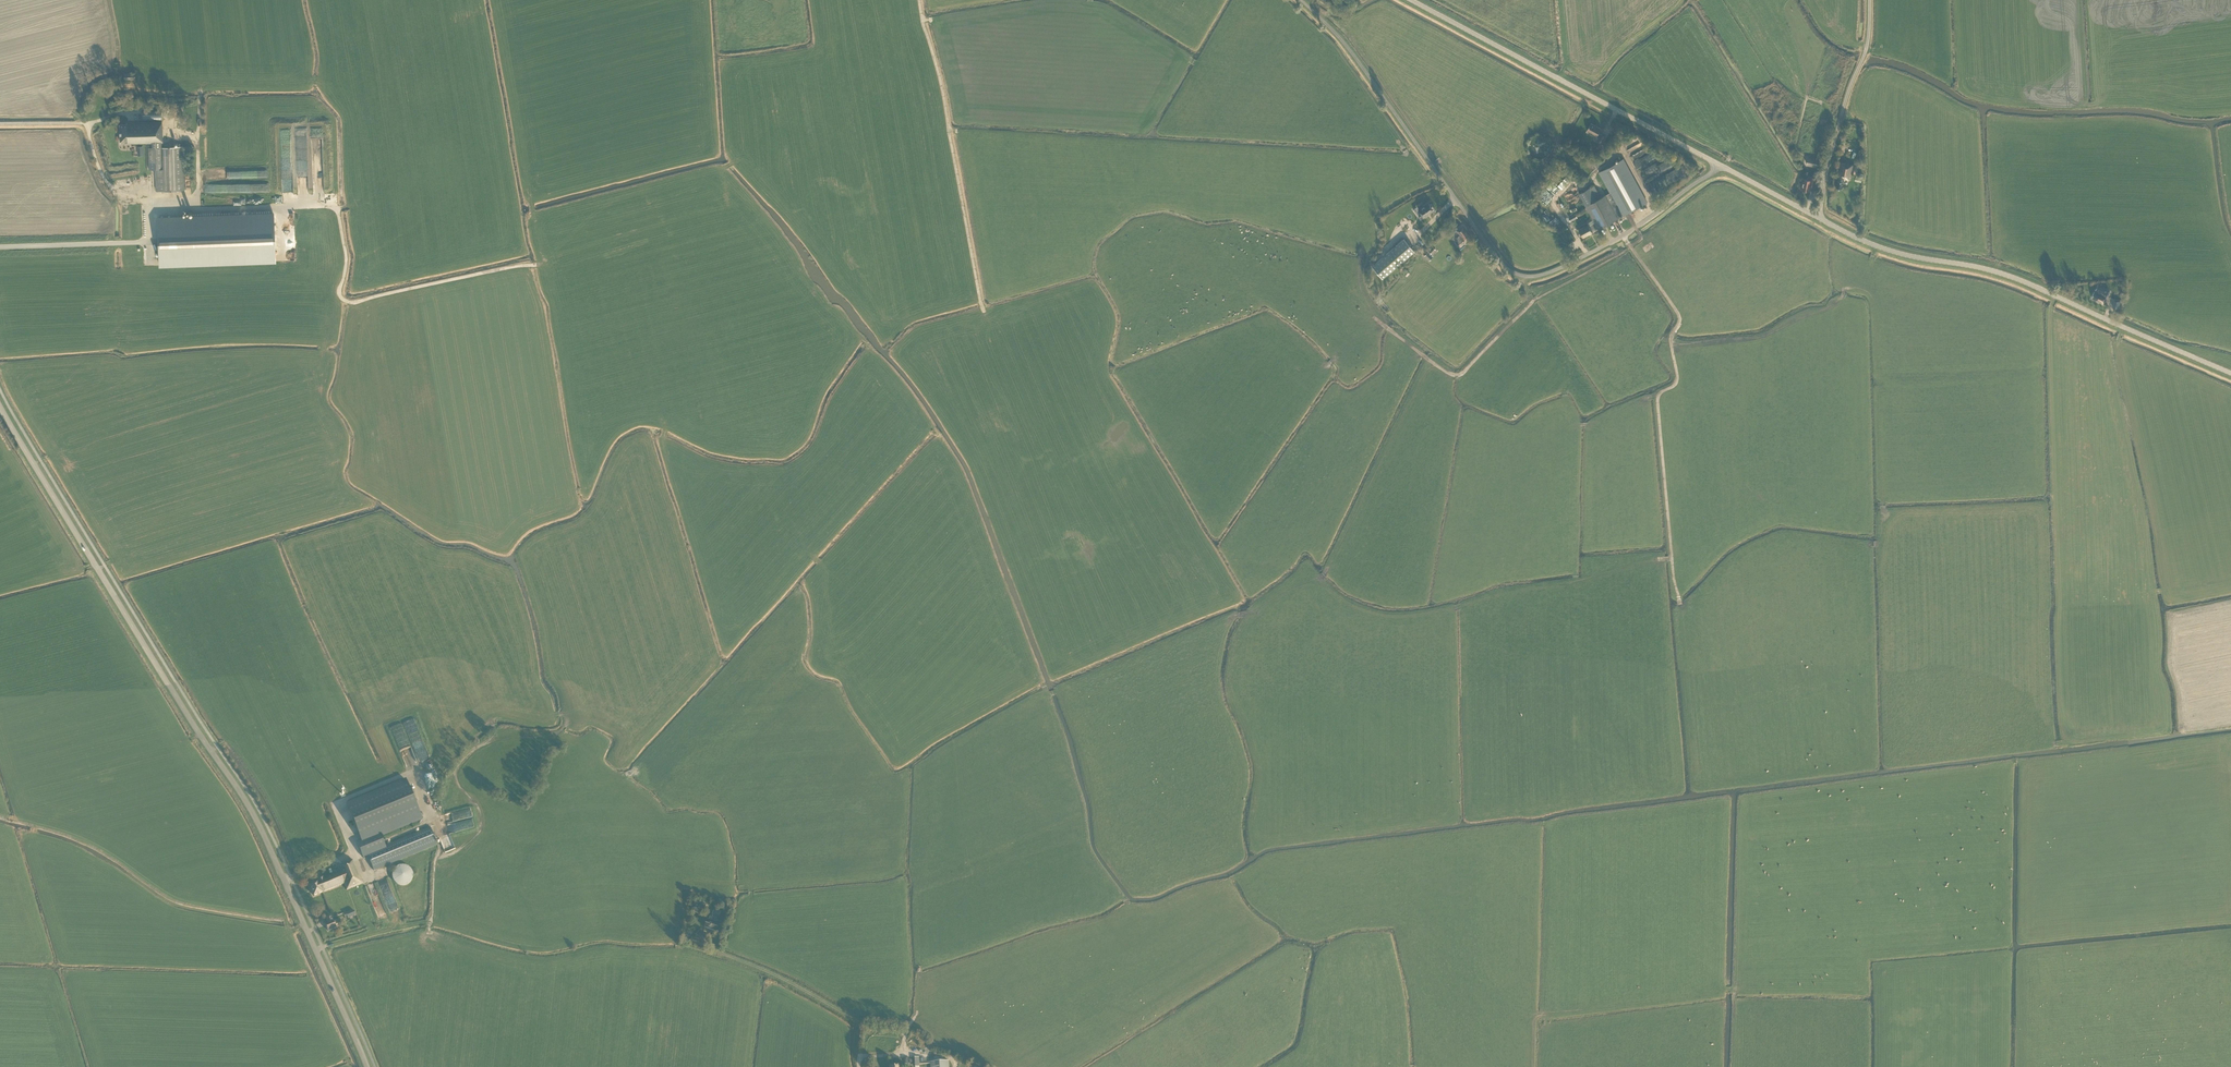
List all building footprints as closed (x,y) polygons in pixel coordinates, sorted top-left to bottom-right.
[(110,100),(110,110),(138,107),(138,101),(110,100)] [(142,111),(143,120),(162,120),(162,110),(142,111)] [(128,142),(128,143),(152,142),(152,147),(148,148),(149,169),(156,169),(157,190),(184,189),(183,146),(161,147),(161,142),(163,142),(162,121),(127,122),(127,124),(119,124),(120,143),(128,142)] [(1587,130),(1597,135),(1600,137),(1598,140),(1602,142),(1605,135),(1601,133),(1601,134),(1599,132),(1601,128),(1591,123),(1587,130)] [(1632,154),(1635,160),(1649,152),(1646,147),(1632,154)] [(1806,165),(1818,167),(1819,160),(1808,157),(1806,165)] [(1579,229),(1583,237),(1593,232),(1592,231),(1598,228),(1599,229),(1619,218),(1618,217),(1623,214),(1623,215),(1647,202),(1623,158),(1599,171),(1613,197),(1608,200),(1606,195),(1596,200),(1590,187),(1579,193),(1595,222),(1589,225),(1589,224),(1579,229)] [(1836,187),(1842,188),(1844,178),(1850,179),(1851,172),(1856,173),(1858,166),(1839,162),(1837,171),(1839,172),(1836,187)] [(1804,178),(1803,182),(1802,182),(1802,184),(1802,185),(1802,189),(1810,190),(1811,186),(1812,185),(1815,186),(1816,177),(1810,176),(1810,177),(1808,177),(1807,178),(1807,179),(1804,178)] [(1422,215),(1419,216),(1421,219),(1434,210),(1428,202),(1418,210),(1422,215)] [(158,218),(160,265),(275,261),(273,214),(158,218)] [(1460,235),(1456,238),(1460,243),(1469,236),(1465,231),(1467,230),(1463,225),(1456,231),(1460,235)] [(1382,278),(1414,251),(1404,238),(1372,265),(1382,278)] [(1424,255),(1429,260),(1433,256),(1430,254),(1431,253),(1432,253),(1436,249),(1432,246),(1424,255)] [(2109,290),(2097,285),(2095,289),(2096,289),(2095,292),(2094,292),(2091,297),(2097,300),(2096,301),(2102,304),(2109,290)] [(363,858),(368,856),(374,871),(437,845),(430,828),(385,846),(381,836),(422,819),(421,817),(420,814),(406,781),(347,805),(361,840),(357,842),(363,858)] [(462,821),(450,824),(452,833),(475,828),(473,818),(472,818),(470,810),(460,812),(462,821)] [(347,890),(363,884),(353,861),(337,867),(339,870),(335,872),(336,874),(325,879),(323,876),(317,879),(318,882),(309,886),(314,897),(344,884),(347,890)] [(393,873),(392,876),(393,879),(394,881),(396,884),(398,885),(401,886),(404,886),(407,885),(409,884),(411,881),(413,879),(413,876),(413,873),(411,870),(409,868),(407,866),(404,866),(401,866),(398,866),(396,868),(394,870),(393,873)] [(335,926),(342,923),(340,920),(333,923),(331,917),(326,919),(328,924),(326,925),(328,932),(336,929),(335,926)] [(705,928),(717,932),(721,933),(723,927),(719,925),(720,924),(708,920),(705,928)]
